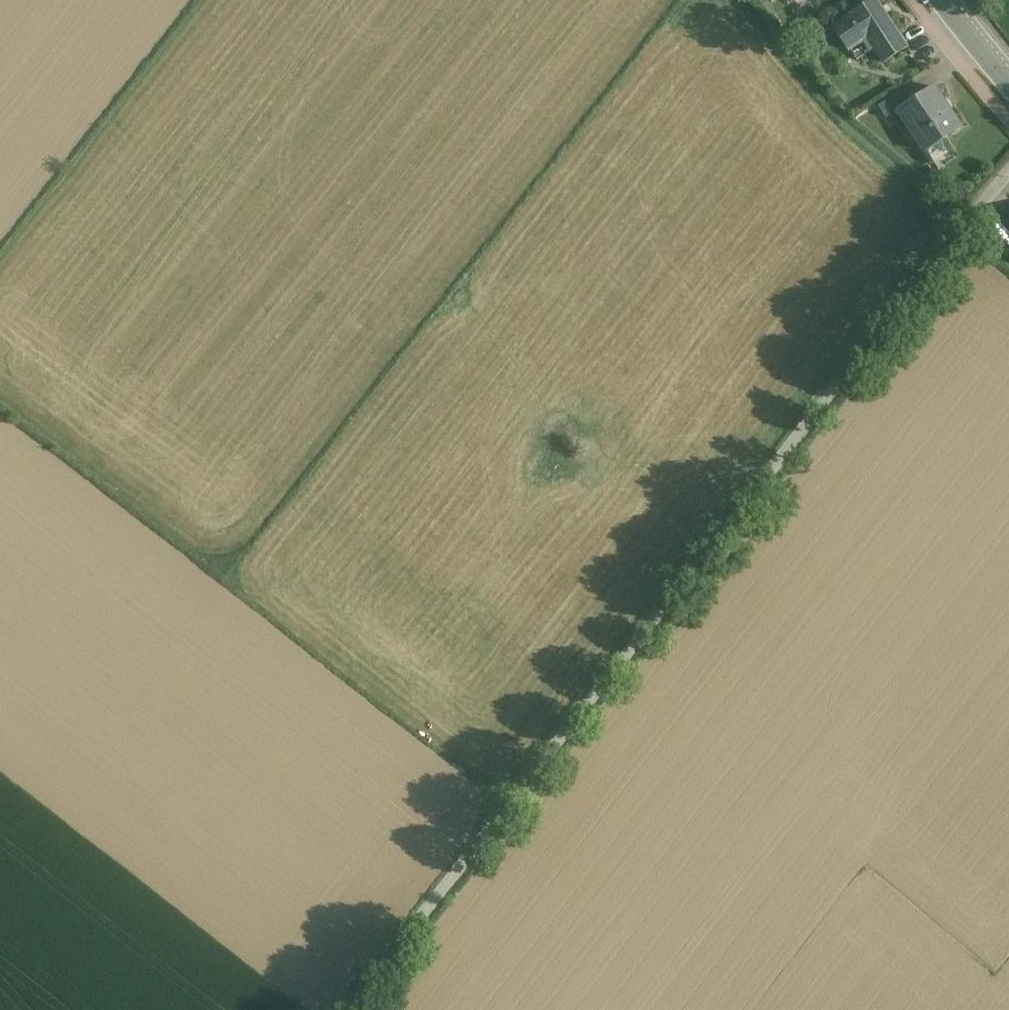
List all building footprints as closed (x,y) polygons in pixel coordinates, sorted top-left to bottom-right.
[(875,0),(874,0),(852,14),(853,16),(834,29),(849,52),(873,36),(879,46),(874,49),(884,63),(907,48),(875,0)] [(907,104),(898,110),(898,112),(925,153),(961,130),(933,87),(907,104)] [(900,94),(880,107),(888,119),(898,112),(898,110),(907,104),(900,94)]
